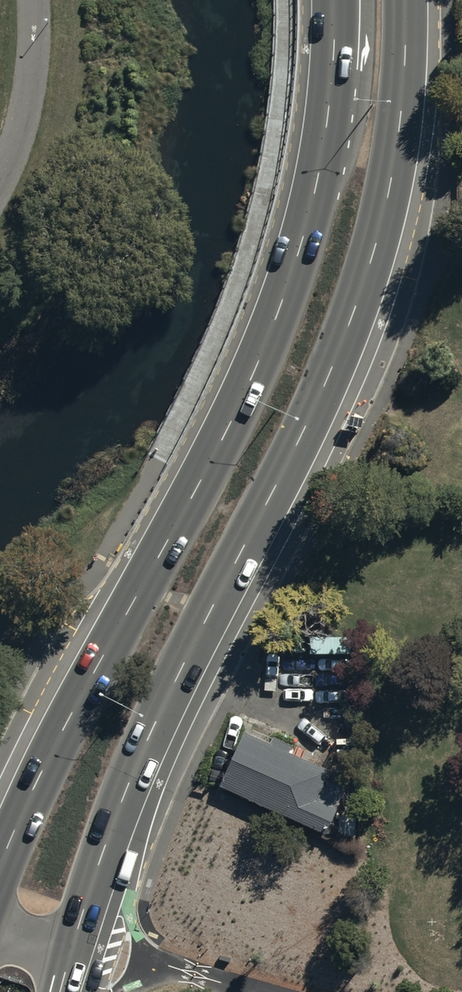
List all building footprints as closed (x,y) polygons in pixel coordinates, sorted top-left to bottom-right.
[(243,743),(219,796),(319,841),(330,817),(312,809),(325,780),(243,743)]
